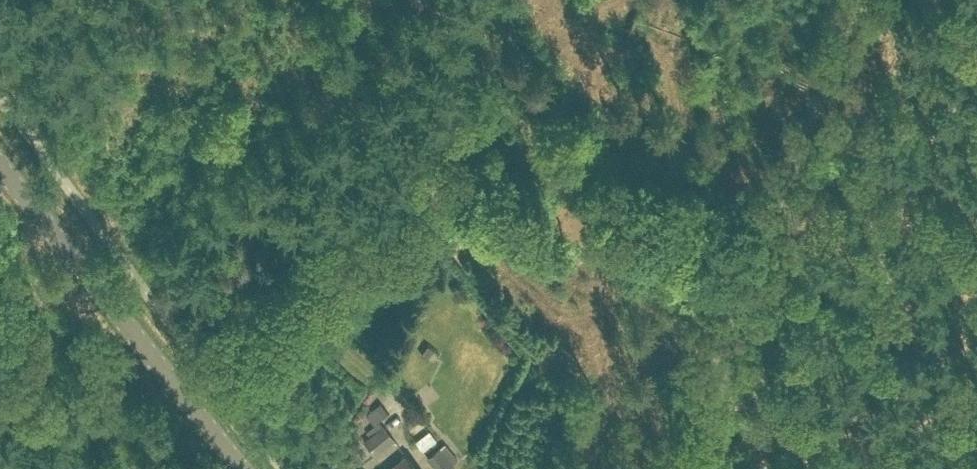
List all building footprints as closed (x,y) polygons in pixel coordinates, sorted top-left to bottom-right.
[(375,454),(395,438),(380,420),(389,412),(381,402),(366,414),(374,424),(366,429),(370,434),(363,440),(375,454)] [(436,468),(449,468),(455,464),(453,462),(457,458),(444,442),(426,456),(436,468)] [(390,468),(418,468),(407,455),(390,468)]
